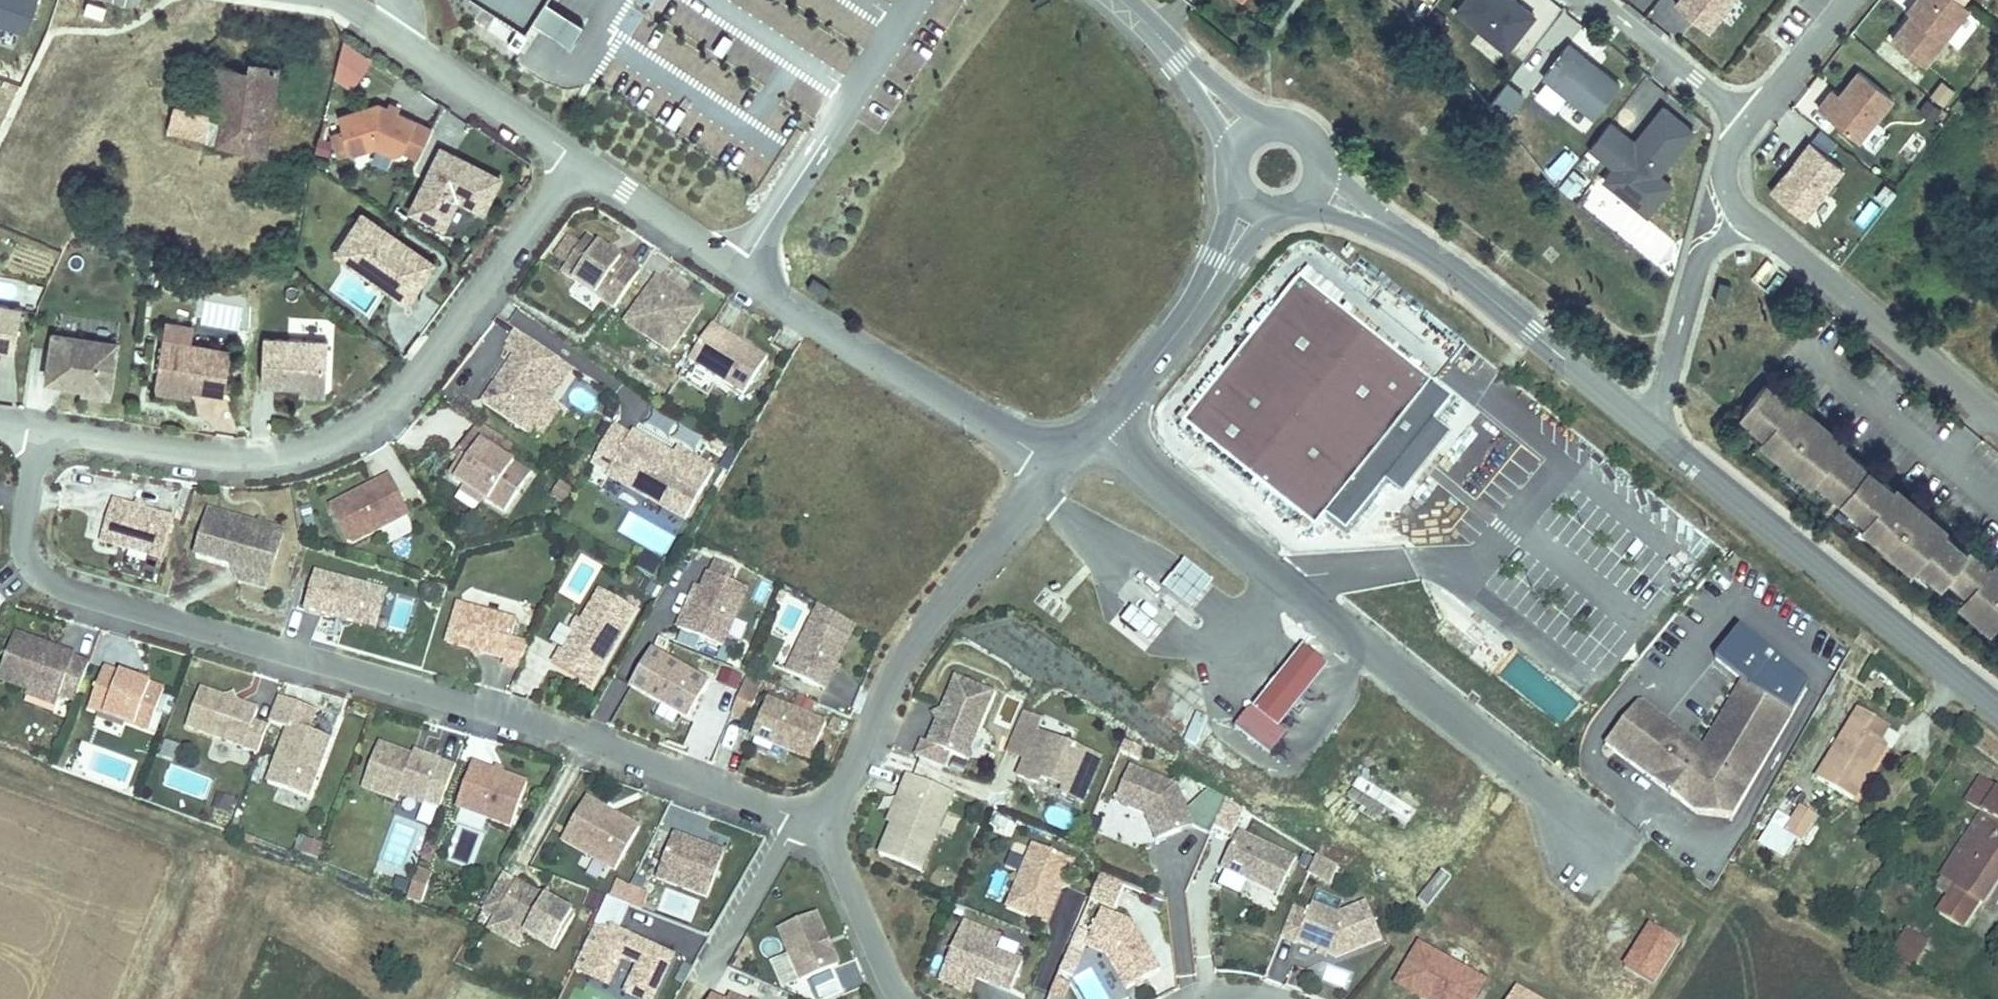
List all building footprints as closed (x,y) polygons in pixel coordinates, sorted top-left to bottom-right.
[(570,45),(582,24),(546,1),(547,0),(497,0),(570,45)] [(1515,0),(1458,0),(1452,7),(1503,47),(1530,12),(1515,0)] [(1724,0),(1671,0),(1704,26),(1724,0)] [(1964,3),(1960,0),(1914,0),(1887,34),(1920,59),(1964,3)] [(1616,81),(1565,40),(1539,73),(1590,113),(1616,81)] [(327,73),(353,88),(372,56),(345,41),(327,73)] [(225,117),(194,110),(175,106),(169,129),(254,146),(275,62),(241,54),(237,73),(225,117)] [(205,65),(194,110),(225,117),(237,73),(205,65)] [(1854,136),(1889,93),(1855,66),(1835,90),(1821,109),(1854,136)] [(1504,78),(1490,104),(1510,115),(1524,89),(1504,78)] [(1943,102),(1954,88),(1941,78),(1930,93),(1943,102)] [(1821,109),(1835,90),(1829,85),(1814,104),(1821,109)] [(427,121),(391,105),(389,110),(382,107),(384,103),(373,98),(333,112),(346,150),(371,141),(390,148),(398,145),(414,151),(427,121)] [(391,105),(392,101),(386,98),(384,103),(382,107),(389,110),(391,105)] [(1631,200),(1655,170),(1689,126),(1659,102),(1631,138),(1611,163),(1601,176),(1631,200)] [(1565,146),(1536,108),(1513,125),(1567,197),(1591,179),(1566,145),(1565,146)] [(1599,154),(1619,129),(1606,118),(1586,143),(1599,154)] [(1611,163),(1631,138),(1619,129),(1599,154),(1611,163)] [(1800,212),(1839,163),(1806,137),(1767,186),(1800,212)] [(480,202),(496,168),(437,141),(408,204),(441,219),(454,190),(480,202)] [(1644,210),(1668,180),(1655,170),(1631,200),(1644,210)] [(1870,196),(1886,206),(1896,189),(1880,179),(1870,196)] [(1870,195),(1848,210),(1859,226),(1881,211),(1870,195)] [(413,285),(432,255),(359,209),(341,239),(371,258),(365,267),(398,288),(413,285)] [(613,303),(636,267),(583,232),(560,268),(613,303)] [(371,258),(341,239),(335,248),(365,267),(371,258)] [(369,306),(376,287),(347,277),(340,296),(369,306)] [(671,352),(701,307),(680,293),(678,297),(671,292),(673,289),(655,277),(633,311),(652,323),(644,335),(671,352)] [(1317,539),(1329,524),(1349,540),(1393,486),(1405,495),(1446,445),(1435,435),(1457,408),(1305,285),(1185,431),(1317,539)] [(19,302),(0,299),(0,343),(13,345),(19,302)] [(652,323),(633,311),(625,323),(644,335),(652,323)] [(741,394),(764,356),(709,323),(686,361),(741,394)] [(529,432),(549,401),(533,390),(555,355),(524,335),(501,370),(505,372),(498,382),(495,380),(481,402),(529,432)] [(113,390),(118,344),(55,336),(49,382),(87,387),(113,390)] [(327,384),(328,337),(264,336),(263,383),(301,383),(327,384)] [(227,393),(233,351),(164,342),(159,384),(196,389),(227,393)] [(498,382),(505,372),(501,370),(495,380),(498,382)] [(112,396),(113,390),(87,387),(86,393),(112,396)] [(1834,456),(1786,417),(1790,412),(1792,409),(1766,387),(1744,414),(1755,423),(1751,427),(1779,450),(1775,456),(1798,475),(1803,469),(1830,492),(1834,488),(1845,497),(1867,470),(1840,448),(1838,451),(1834,456)] [(227,393),(196,389),(196,394),(227,398),(227,393)] [(1828,434),(1809,418),(1805,424),(1790,412),(1786,417),(1834,456),(1838,451),(1823,439),(1828,434)] [(504,439),(476,422),(468,434),(496,452),(504,439)] [(694,484),(698,476),(704,479),(712,465),(674,445),(667,458),(656,452),(659,445),(629,429),(606,474),(685,516),(700,487),(694,484)] [(496,452),(468,434),(458,450),(462,453),(451,472),(452,477),(465,485),(486,498),(506,512),(530,474),(496,452)] [(352,538),(408,508),(387,470),(372,478),(375,483),(353,495),(350,490),(327,503),(346,536),(352,538)] [(1935,539),(1887,500),(1891,495),(1893,492),(1867,470),(1845,497),(1856,506),(1852,510),(1880,533),(1876,538),(1899,558),(1903,552),(1931,575),(1935,571),(1946,580),(1968,553),(1941,531),(1939,535),(1935,539)] [(353,495),(375,483),(372,478),(350,490),(353,495)] [(1929,517),(1910,501),(1905,507),(1891,495),(1887,500),(1935,539),(1939,535),(1924,522),(1929,517)] [(163,565),(174,523),(113,507),(102,548),(163,565)] [(271,593),(286,534),(210,515),(208,522),(198,562),(234,571),(242,586),(271,593)] [(1986,579),(1991,572),(1968,553),(1946,580),(1968,598),(1965,602),(1996,627),(1997,625),(1997,589),(1986,579)] [(712,556),(707,567),(730,577),(735,566),(712,556)] [(1211,582),(1184,560),(1162,587),(1189,609),(1211,582)] [(750,590),(705,572),(682,631),(726,649),(750,590)] [(1996,577),(1991,572),(1986,579),(1997,589),(1997,574),(1996,577)] [(367,631),(377,592),(319,577),(309,616),(367,631)] [(593,683),(634,605),(598,587),(564,650),(561,649),(554,662),(593,683)] [(382,634),(391,595),(377,592),(367,631),(382,634)] [(513,613),(453,598),(444,638),(470,645),(478,640),(482,648),(503,653),(502,659),(517,663),(524,636),(509,632),(513,613)] [(1996,627),(1965,602),(1959,609),(1990,635),(1996,627)] [(1133,604),(1114,626),(1145,652),(1164,630),(1133,604)] [(852,640),(814,622),(790,673),(828,691),(852,640)] [(1701,744),(1637,701),(1601,750),(1693,814),(1734,821),(1811,688),(1809,679),(1742,623),(1713,661),(1737,682),(1701,744)] [(92,664),(76,658),(77,656),(15,634),(0,679),(0,688),(28,697),(30,690),(59,700),(77,707),(92,664)] [(482,648),(478,640),(470,645),(475,652),(482,648)] [(1297,700),(1326,664),(1304,646),(1275,682),(1297,700)] [(711,684),(652,653),(632,690),(691,721),(711,684)] [(150,736),(166,690),(152,685),(150,691),(140,688),(141,682),(105,669),(89,715),(150,736)] [(994,692),(958,677),(944,711),(947,719),(939,722),(930,743),(924,742),(918,758),(944,768),(951,753),(967,760),(994,692)] [(253,753),(266,718),(251,713),(255,700),(234,693),(226,697),(222,689),(197,681),(181,728),(253,753)] [(1297,700),(1275,682),(1269,690),(1291,708),(1297,700)] [(234,693),(230,686),(222,689),(226,697),(234,693)] [(55,712),(59,700),(30,690),(28,697),(26,702),(55,712)] [(1276,725),(1291,708),(1269,690),(1254,707),(1276,725)] [(308,792),(328,732),(306,725),(313,704),(275,691),(266,716),(286,723),(267,778),(308,792)] [(760,698),(743,692),(734,717),(750,723),(760,698)] [(828,726),(770,703),(755,740),(814,763),(828,726)] [(1859,708),(1812,778),(1847,802),(1882,751),(1873,744),(1886,725),(1859,708)] [(947,719),(944,711),(935,714),(939,722),(947,719)] [(1047,721),(1027,713),(1016,740),(1034,748),(1028,762),(1021,778),(1042,787),(1045,781),(1069,791),(1066,797),(1085,805),(1105,761),(1041,734),(1047,721)] [(1195,713),(1182,742),(1196,748),(1209,719),(1195,713)] [(1034,748),(1016,740),(1010,754),(1028,762),(1034,748)] [(440,810),(455,766),(418,753),(416,758),(375,744),(360,787),(398,800),(399,796),(440,810)] [(508,824),(523,779),(476,763),(474,763),(459,807),(508,824)] [(1182,787),(1136,768),(1121,804),(1152,817),(1163,843),(1187,834),(1185,829),(1197,824),(1182,787)] [(1979,775),(1963,797),(1974,804),(1984,810),(1930,891),(1946,901),(1936,914),(1959,929),(1997,870),(1997,787),(1979,775)] [(956,796),(911,777),(904,793),(908,794),(882,857),(924,874),(956,796)] [(1407,824),(1417,809),(1382,788),(1373,804),(1407,824)] [(640,825),(587,797),(565,839),(617,867),(640,825)] [(1799,804),(1784,826),(1799,836),(1815,814),(1799,804)] [(1185,829),(1187,834),(1199,829),(1197,824),(1185,829)] [(461,828),(450,860),(469,866),(480,834),(461,828)] [(1298,861),(1242,834),(1224,870),(1281,897),(1298,861)] [(303,837),(298,854),(317,859),(322,842),(303,837)] [(728,856),(677,839),(662,884),(713,901),(728,856)] [(1077,863),(1038,846),(1012,910),(1050,926),(1064,892),(1061,885),(1069,881),(1077,863)] [(1341,868),(1319,859),(1312,877),(1334,886),(1341,868)] [(415,867),(406,898),(422,903),(431,871),(415,867)] [(1088,898),(1113,910),(1126,883),(1101,871),(1088,898)] [(544,901),(508,881),(489,916),(502,923),(529,938),(562,955),(581,920),(555,906),(547,909),(544,901)] [(1069,881),(1061,885),(1064,892),(1072,888),(1069,881)] [(1339,909),(1343,898),(1318,888),(1314,899),(1339,909)] [(650,896),(632,889),(626,904),(643,911),(650,896)] [(552,898),(544,901),(547,909),(555,906),(552,898)] [(1311,918),(1297,912),(1285,941),(1300,947),(1302,944),(1323,953),(1325,950),(1332,952),(1330,956),(1341,960),(1385,942),(1370,907),(1342,919),(1315,908),(1311,918)] [(819,912),(782,928),(804,980),(841,965),(819,912)] [(1138,925),(1106,912),(1092,947),(1110,955),(1131,992),(1165,973),(1138,925)] [(529,938),(502,923),(495,936),(522,951),(529,938)] [(596,927),(575,971),(610,988),(623,961),(639,968),(626,995),(634,998),(655,998),(674,959),(612,929),(610,933),(596,927)] [(1003,942),(966,927),(948,971),(978,983),(1013,998),(1025,968),(997,956),(1003,942)] [(1892,958),(1917,974),(1937,945),(1911,929),(1892,958)] [(1485,979),(1420,942),(1396,983),(1425,998),(1474,998),(1485,979)] [(1080,998),(1115,998),(1096,963),(1069,978),(1080,998)] [(978,983),(948,971),(942,984),(973,997),(978,983)] [(806,980),(811,998),(823,998),(841,994),(836,972),(806,980)]
